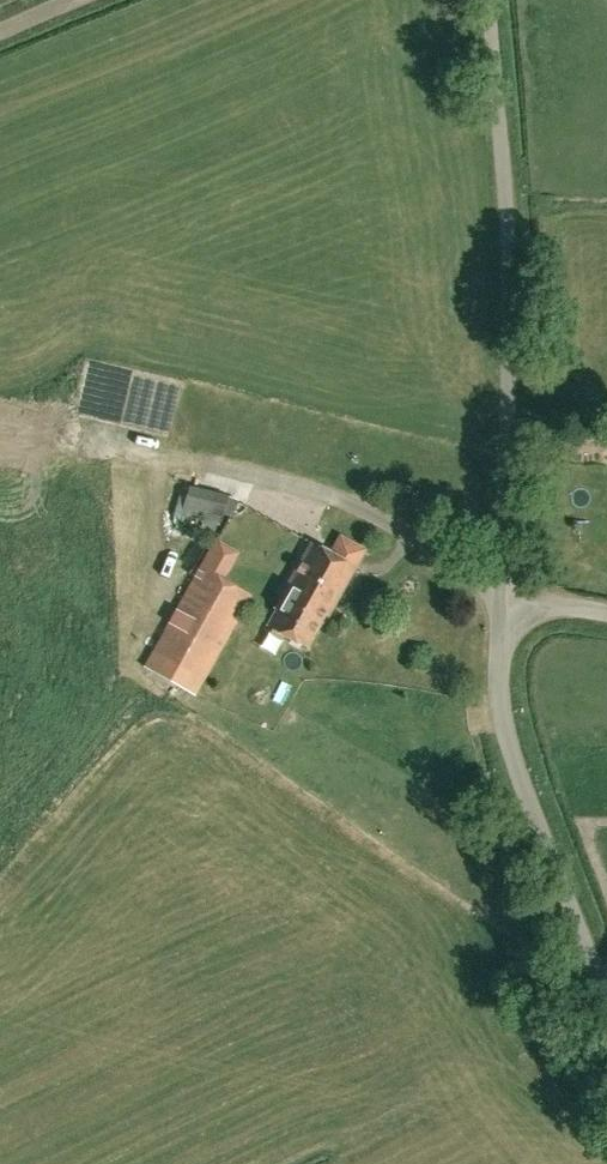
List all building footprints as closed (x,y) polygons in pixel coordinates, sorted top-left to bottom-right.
[(77,410),(171,427),(181,372),(87,355),(77,410)] [(229,495),(187,484),(179,519),(219,531),(224,514),(231,516),(239,500),(229,495)] [(218,539),(200,568),(222,580),(238,551),(218,539)] [(306,647),(320,622),(323,624),(354,568),(312,544),(275,610),(277,612),(269,627),(306,647)] [(2,592),(18,584),(9,567),(0,571),(0,589),(2,592)] [(222,580),(200,568),(145,667),(195,695),(251,596),(222,580)]
